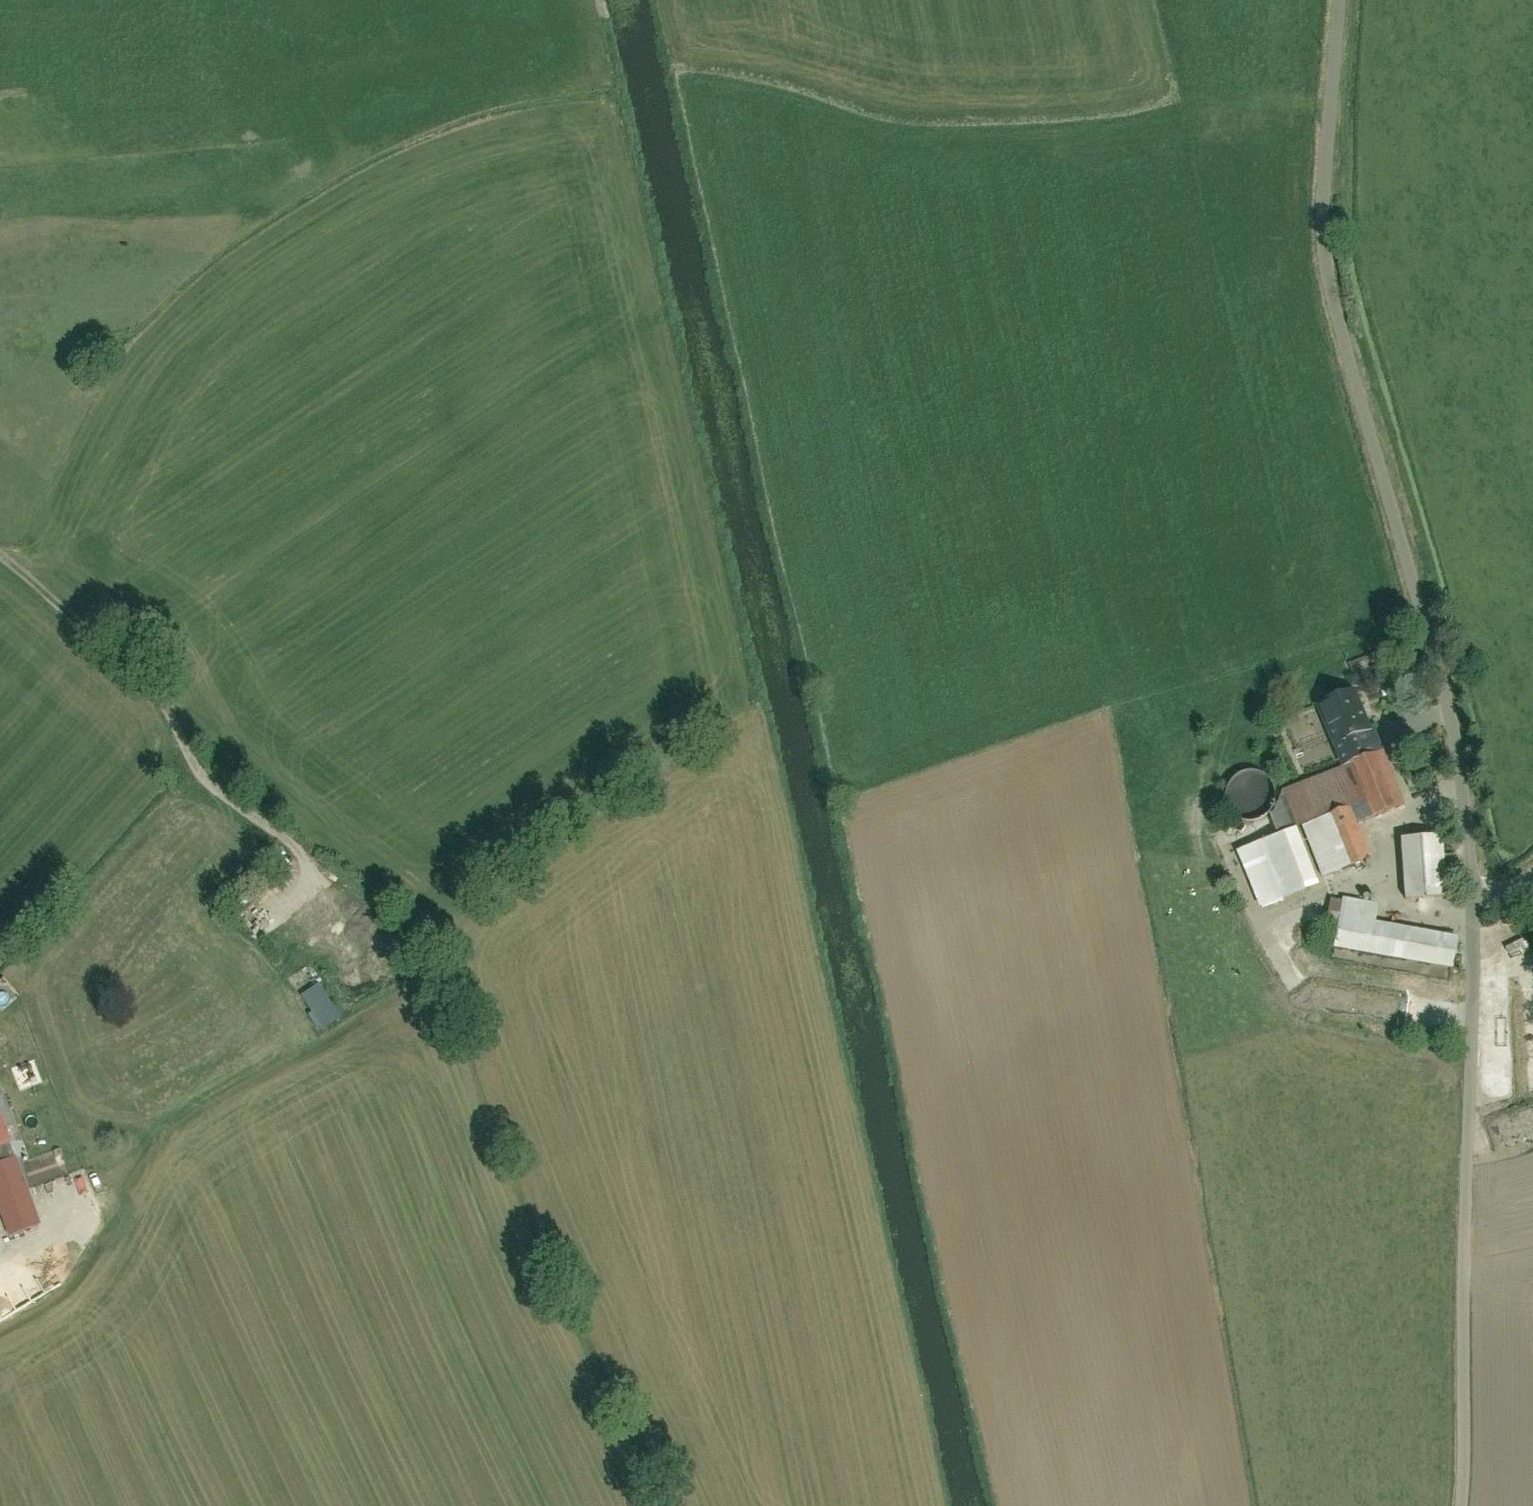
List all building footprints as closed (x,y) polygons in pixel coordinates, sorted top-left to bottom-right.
[(1306,817),(1326,871),(1374,854),(1361,818),(1403,803),(1393,775),(1409,769),(1398,738),(1380,745),(1359,686),(1321,700),(1349,775),(1326,783),(1335,807),(1306,817)] [(1217,784),(1232,821),(1265,807),(1250,770),(1217,784)] [(1288,836),(1233,856),(1253,911),(1308,890),(1288,836)] [(1389,840),(1389,908),(1439,908),(1439,840),(1389,840)] [(1331,956),(1455,974),(1460,939),(1374,927),(1376,913),(1338,907),(1331,956)] [(315,1031),(336,1018),(315,983),(294,995),(315,1031)] [(43,1217),(0,1096),(0,1205),(2,1205),(11,1229),(43,1217)]
